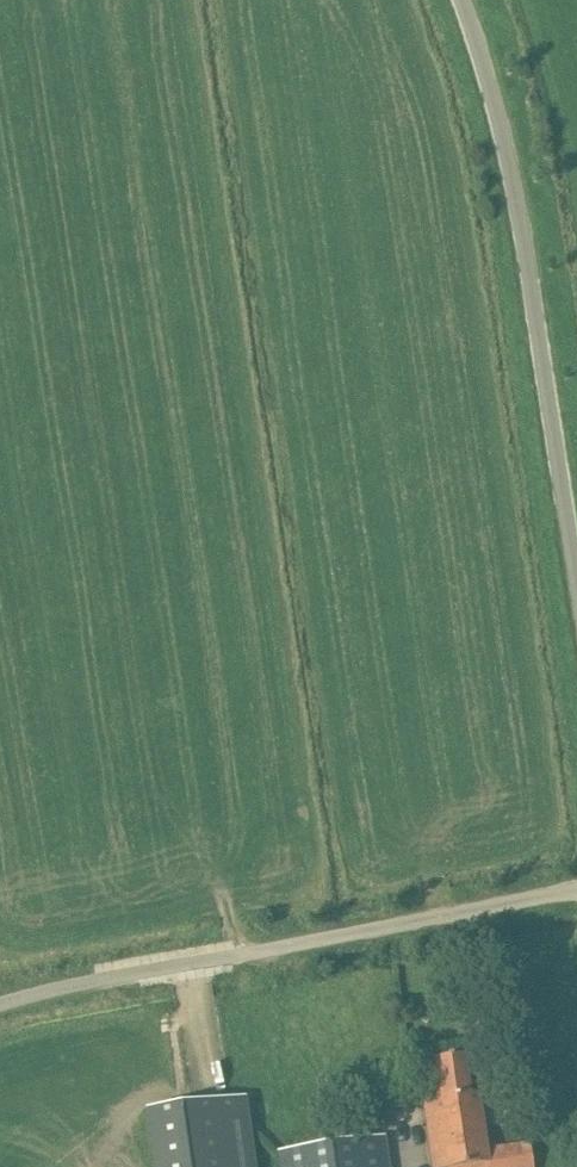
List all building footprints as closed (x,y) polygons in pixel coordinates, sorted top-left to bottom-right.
[(487,1148),(479,1093),(470,1094),(465,1056),(436,1060),(441,1099),(423,1101),(432,1166),(534,1166),(530,1141),(487,1148)] [(157,1166),(252,1166),(242,1100),(192,1108),(192,1106),(149,1112),(157,1166)] [(277,1151),(279,1166),(391,1166),(386,1135),(277,1151)]
